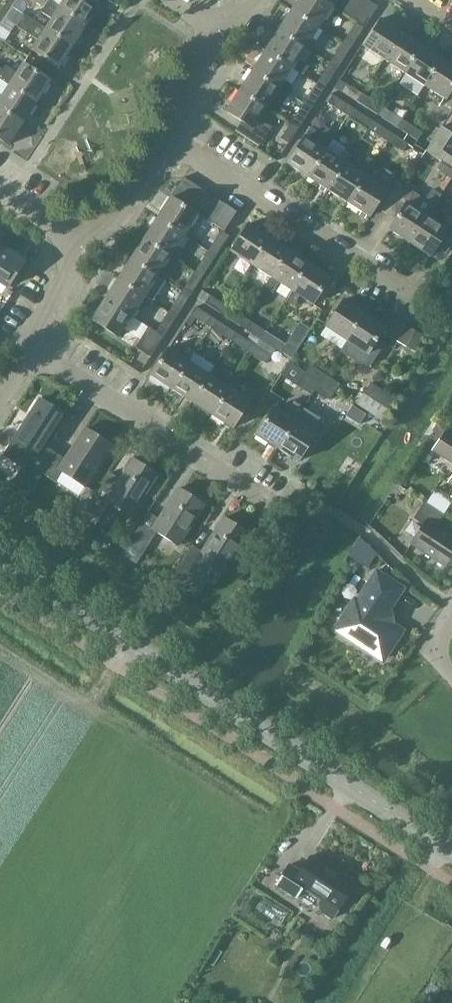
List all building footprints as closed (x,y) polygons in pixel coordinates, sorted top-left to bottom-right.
[(85,24),(58,7),(47,0),(32,0),(43,7),(40,11),(51,18),(45,27),(44,28),(72,46),(73,43),(76,45),(79,44),(82,39),(81,36),(79,34),(85,24)] [(58,7),(85,24),(99,3),(95,0),(62,0),(58,7)] [(290,10),(317,28),(330,7),(319,0),(297,0),(290,10)] [(353,0),(339,0),(334,8),(343,14),(353,0)] [(367,0),(366,0),(353,0),(343,14),(354,20),(367,0)] [(377,7),(367,0),(354,20),(364,27),(377,7)] [(58,67),(72,46),(44,28),(45,27),(12,6),(4,18),(37,39),(30,50),(58,67)] [(317,28),(290,10),(277,31),(304,48),(317,28)] [(383,60),(401,33),(381,20),(363,47),(383,60)] [(355,22),(341,43),(349,48),(363,27),(355,22)] [(304,48),(277,31),(264,51),(291,68),(291,67),(303,74),(308,66),(297,59),(304,48)] [(403,73),(421,46),(401,33),(383,60),(403,73)] [(336,69),(349,48),(341,43),(328,64),(336,69)] [(423,86),(441,59),(421,46),(403,73),(423,86)] [(291,68),(264,51),(251,71),(278,89),(291,68)] [(441,59),(423,86),(444,100),(451,87),(451,66),(441,59)] [(9,85),(36,102),(49,81),(22,64),(16,73),(5,65),(2,69),(0,68),(0,79),(9,85)] [(323,89),(336,69),(328,64),(315,84),(323,89)] [(278,89),(251,71),(238,92),(264,109),(278,89)] [(347,83),(342,91),(357,101),(362,93),(353,87),(347,83)] [(309,109),(323,89),(315,84),(302,104),(309,109)] [(36,102),(9,85),(1,96),(0,95),(0,109),(22,123),(36,102)] [(264,109),(238,92),(225,112),(241,122),(236,130),(258,145),(271,126),(259,118),(264,109)] [(382,106),(362,93),(357,101),(377,114),(382,106)] [(327,102),(347,115),(352,107),(332,95),(327,102)] [(296,129),(309,109),(302,104),(289,125),(296,129)] [(395,115),(382,106),(377,114),(396,127),(402,119),(395,115)] [(372,120),(352,107),(347,115),(367,128),(372,120)] [(22,123),(0,109),(0,139),(9,145),(22,123)] [(395,115),(402,119),(406,111),(398,109),(395,115)] [(396,127),(417,140),(422,132),(414,127),(402,119),(396,127)] [(392,134),(372,120),(367,128),(387,141),(392,134)] [(288,142),(296,129),(289,125),(280,138),(288,142)] [(441,161),(451,168),(451,157),(441,150),(451,133),(441,126),(425,150),(441,161)] [(307,176),(325,150),(332,139),(335,134),(326,128),(322,135),(310,128),(287,163),(307,176)] [(392,134),(387,141),(388,141),(392,144),(403,151),(407,143),(392,134)] [(328,189),(345,163),(350,155),(343,151),(345,147),(332,139),(325,150),(307,176),(328,189)] [(441,161),(436,168),(451,177),(451,175),(451,168),(441,161)] [(348,202),(365,176),(370,168),(363,163),(358,171),(345,163),(328,189),(348,202)] [(384,212),(402,184),(393,179),(395,175),(385,168),(376,183),(365,176),(348,202),(368,215),(375,205),(384,212)] [(183,176),(170,196),(181,203),(194,183),(183,176)] [(194,183),(181,203),(191,209),(203,189),(194,183)] [(402,184),(385,212),(395,218),(393,221),(388,228),(409,242),(426,215),(427,215),(434,204),(435,204),(441,195),(431,189),(424,199),(402,184)] [(203,189),(191,209),(197,214),(201,216),(214,196),(203,189)] [(170,196),(156,218),(183,235),(189,239),(194,231),(188,227),(192,221),(197,214),(191,209),(181,203),(170,196)] [(211,223),(224,202),(214,196),(201,216),(211,223)] [(237,210),(224,202),(211,223),(224,231),(237,210)] [(434,204),(427,215),(426,215),(409,242),(430,255),(440,238),(450,244),(451,242),(451,215),(435,204),(434,204)] [(154,221),(143,238),(170,255),(178,260),(183,253),(175,247),(183,235),(156,218),(154,221)] [(250,264),(268,237),(248,224),(230,251),(250,264)] [(220,231),(207,251),(215,255),(228,235),(220,231)] [(271,278),(288,250),(268,237),(250,264),(271,278)] [(143,238),(130,258),(165,280),(170,272),(162,267),(170,255),(143,238)] [(3,246),(0,251),(0,284),(6,288),(24,261),(3,246)] [(291,291),(309,263),(288,250),(271,278),(265,287),(273,292),(279,283),(291,290),(291,291)] [(202,276),(215,255),(207,251),(194,271),(202,276)] [(130,258),(117,278),(144,295),(152,300),(165,280),(130,258)] [(329,276),(309,263),(291,291),(291,290),(284,300),(292,305),(298,295),(312,304),(329,276)] [(189,295),(202,276),(194,271),(182,290),(189,295)] [(117,278),(104,298),(131,316),(144,295),(117,278)] [(176,316),(189,295),(182,290),(168,311),(176,316)] [(209,295),(205,302),(220,312),(224,305),(209,295)] [(104,298),(91,319),(118,336),(131,316),(104,298)] [(343,299),(325,327),(346,340),(363,313),(343,299)] [(245,318),(224,305),(220,312),(240,325),(245,318)] [(194,316),(210,326),(215,319),(195,306),(185,322),(189,324),(194,316)] [(163,336),(176,316),(168,311),(155,331),(163,336)] [(363,313),(346,340),(340,350),(363,365),(370,364),(384,342),(377,337),(384,326),(363,313)] [(265,331),(245,318),(240,325),(260,339),(265,331)] [(235,332),(215,319),(210,326),(230,339),(235,332)] [(424,336),(405,325),(395,342),(414,353),(424,336)] [(150,356),(163,336),(155,331),(148,327),(135,347),(150,356)] [(265,331),(260,339),(265,342),(275,348),(280,351),(285,344),(265,331)] [(255,346),(235,332),(230,339),(251,353),(255,346)] [(255,346),(251,353),(266,363),(275,348),(265,342),(260,349),(255,346)] [(170,388),(188,361),(189,361),(195,351),(187,345),(180,356),(167,347),(149,375),(150,376),(148,379),(149,381),(156,386),(159,386),(161,382),(170,388)] [(190,402),(208,374),(189,361),(188,361),(170,388),(190,402)] [(309,364),(304,372),(319,381),(324,374),(309,364)] [(211,415),(229,387),(233,380),(213,367),(208,374),(190,402),(211,415)] [(314,389),(319,381),(304,372),(296,385),(311,395),(314,389)] [(324,374),(319,381),(334,391),(339,384),(337,382),(324,374)] [(334,391),(319,381),(314,389),(329,399),(334,391)] [(396,399),(370,382),(355,403),(382,421),(396,399)] [(249,400),(229,387),(211,415),(231,428),(249,400)] [(64,414),(39,398),(3,454),(21,466),(11,481),(28,492),(41,472),(54,452),(44,445),(64,414)] [(277,447),(294,420),(295,420),(303,408),(303,407),(294,401),(285,414),(274,406),(256,434),(277,447)] [(351,405),(344,416),(357,425),(364,414),(351,405)] [(294,420),(277,447),(297,460),(315,433),(314,433),(322,420),(303,408),(295,420),(294,420)] [(64,458),(54,452),(41,472),(55,481),(62,471),(84,485),(110,445),(84,428),(64,458)] [(444,429),(430,450),(451,465),(451,434),(444,429)] [(130,514),(156,474),(133,459),(119,479),(109,473),(81,516),(95,524),(110,501),(130,514)] [(177,544),(203,505),(177,488),(158,518),(147,511),(120,553),(135,563),(156,531),(177,544)] [(451,554),(451,536),(436,526),(443,515),(423,502),(413,518),(423,524),(410,543),(444,566),(451,554)] [(221,572),(247,532),(223,517),(202,551),(192,545),(172,575),(185,583),(200,559),(221,572)] [(384,659),(399,636),(400,634),(400,632),(399,629),(398,628),(397,626),(389,621),(387,612),(403,588),(375,570),(356,600),(353,598),(335,627),(346,634),(345,636),(346,637),(346,639),(355,644),(357,644),(358,643),(359,643),(384,659)] [(344,872),(342,873),(310,853),(300,870),(288,863),(275,884),(293,896),(300,886),(320,898),(317,903),(319,912),(330,919),(354,881),(353,881),(353,878),(344,872)]
